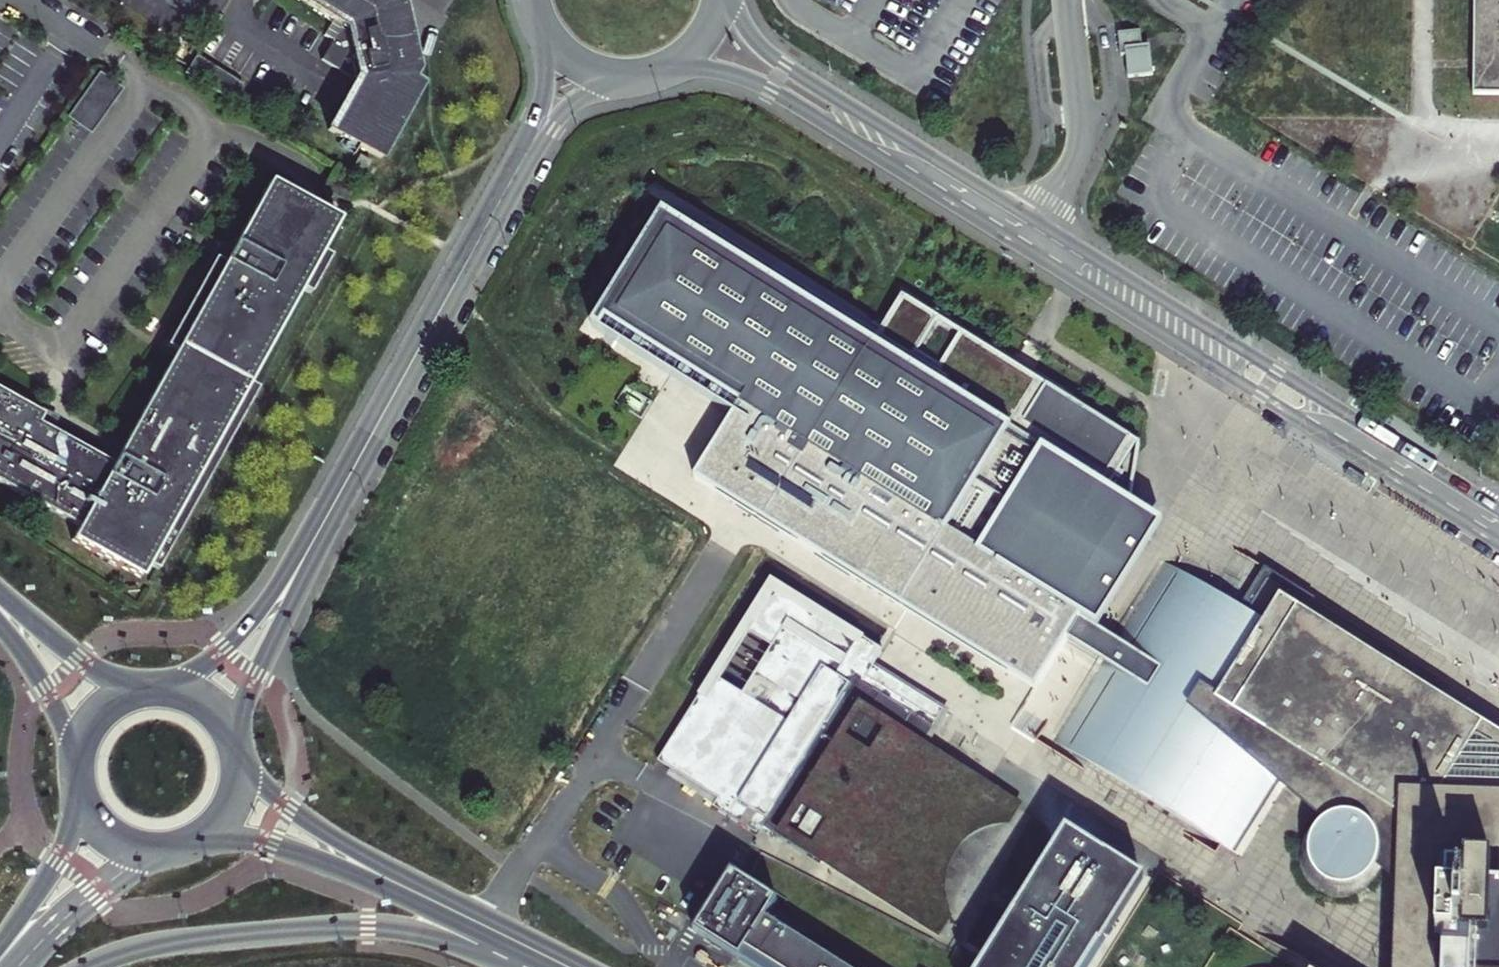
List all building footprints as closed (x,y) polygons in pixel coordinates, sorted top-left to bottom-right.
[(394,0),(301,0),(342,26),(321,60),(358,83),(329,129),(381,159),(422,85),(413,80),(416,75),(418,70),(412,45),(417,44),(414,32),(409,33),(403,6),(394,1),(394,0)] [(1480,60),(1480,73),(1480,99),(1498,99),(1498,0),(1480,0),(1480,60)] [(1143,30),(1120,33),(1122,55),(1127,55),(1133,54),(1134,69),(1129,70),(1130,77),(1155,74),(1153,51),(1145,52),(1145,46),(1144,40),(1143,30)] [(193,58),(185,75),(233,96),(241,78),(193,58)] [(124,88),(101,72),(68,117),(91,133),(124,88)] [(271,181),(227,258),(220,271),(209,265),(168,338),(160,352),(170,358),(166,364),(117,451),(106,470),(94,463),(46,436),(33,428),(43,410),(0,386),(0,480),(76,522),(69,535),(139,575),(146,561),(155,567),(257,386),(247,381),(301,287),(310,293),(331,256),(322,250),(339,219),(301,198),(271,181)] [(360,194),(344,184),(339,193),(355,204),(360,194)] [(714,234),(709,242),(669,217),(601,332),(743,420),(703,483),(999,666),(1077,716),(1109,666),(1126,677),(1140,655),(1122,644),(1105,634),(1168,527),(1137,505),(1147,450),(1036,381),(1010,364),(910,301),(884,342),(714,234)] [(216,252),(209,265),(220,271),(227,258),(216,252)] [(170,358),(160,352),(157,358),(166,364),(170,358)] [(56,418),(43,410),(33,428),(46,436),(56,418)] [(117,451),(104,444),(94,463),(106,470),(117,451)] [(1360,884),(1365,882),(1369,880),(1373,876),(1376,873),(1379,869),(1382,865),(1409,888),(1406,966),(1498,966),(1498,804),(1457,786),(1488,738),(1487,736),(1490,732),(1444,704),(1442,708),(1415,691),(1410,699),(1363,670),(1369,662),(1341,645),(1343,641),(1312,621),(1304,616),(1310,607),(1275,585),(1254,617),(1247,613),(1171,566),(1122,644),(1140,655),(1126,677),(1109,666),(1077,716),(1060,743),(1222,849),(1274,766),(1319,808),(1315,811),(1312,814),(1308,818),(1306,822),(1303,826),(1302,831),(1300,836),(1300,841),(1300,846),(1300,851),(1301,856),(1303,860),(1305,865),(1308,869),(1310,873),(1314,876),(1318,880),(1322,882),(1327,884),(1331,886),(1336,887),(1341,888),(1346,888),(1351,887),(1356,886),(1360,884)] [(1247,613),(1254,617),(1275,585),(1310,607),(1304,616),(1312,621),(1323,605),(1272,573),(1247,613)] [(759,831),(762,826),(875,661),(885,646),(773,576),(661,759),(672,765),(669,772),(717,801),(716,805),(759,831)] [(1444,704),(1343,641),(1341,645),(1369,662),(1363,670),(1410,699),(1415,691),(1442,708),(1444,704)] [(1003,821),(1016,800),(922,743),(945,705),(875,661),(762,826),(822,862),(935,931),(944,915),(941,905),(939,896),(939,886),(940,878),(942,868),(944,860),(948,854),(952,846),(958,839),(965,833),(972,828),(982,825),(991,820),(1003,821)] [(1457,786),(1498,804),(1498,738),(1490,732),(1487,736),(1488,738),(1457,786)] [(1061,829),(976,966),(1084,966),(1140,874),(1061,829)] [(733,874),(697,931),(755,966),(844,966),(766,918),(777,901),(733,874)] [(1308,959),(1303,966),(1318,966),(1308,959)]
